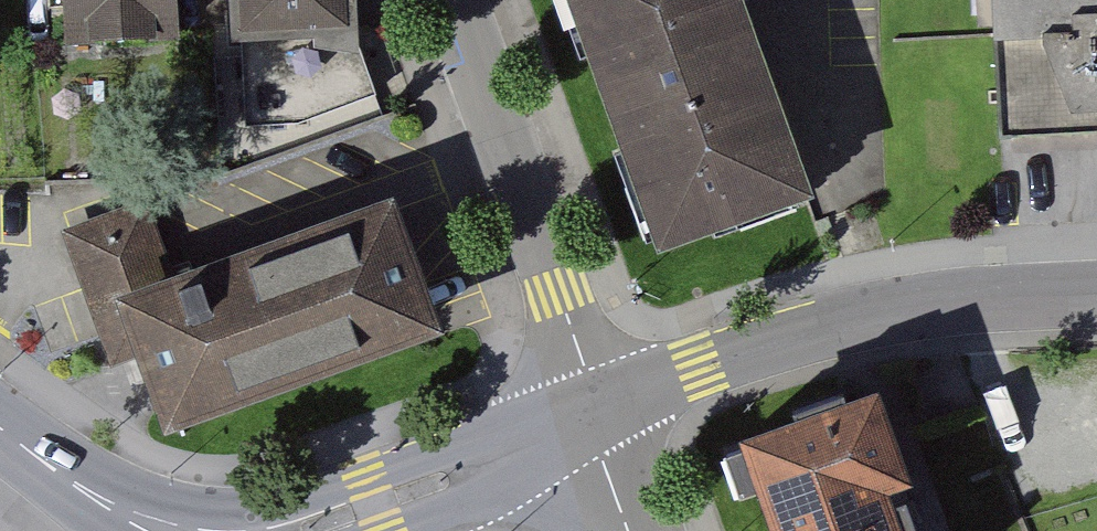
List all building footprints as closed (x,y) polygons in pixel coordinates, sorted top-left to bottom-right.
[(67,37),(176,32),(174,0),(65,0),(67,37)] [(246,123),(297,121),(297,116),(313,115),(373,92),(356,40),(345,40),(345,23),(348,23),(347,0),(239,0),(246,123)] [(662,239),(803,188),(735,0),(576,0),(662,239)] [(999,133),(1096,128),(1096,0),(992,0),(999,133)] [(141,203),(59,231),(108,372),(130,364),(153,431),(429,335),(384,204),(167,278),(141,203)] [(905,498),(887,505),(880,486),(905,477),(875,394),(847,404),(843,392),(793,410),(797,421),(747,439),(749,445),(725,454),(740,493),(763,485),(779,530),(917,530),(905,498)]
